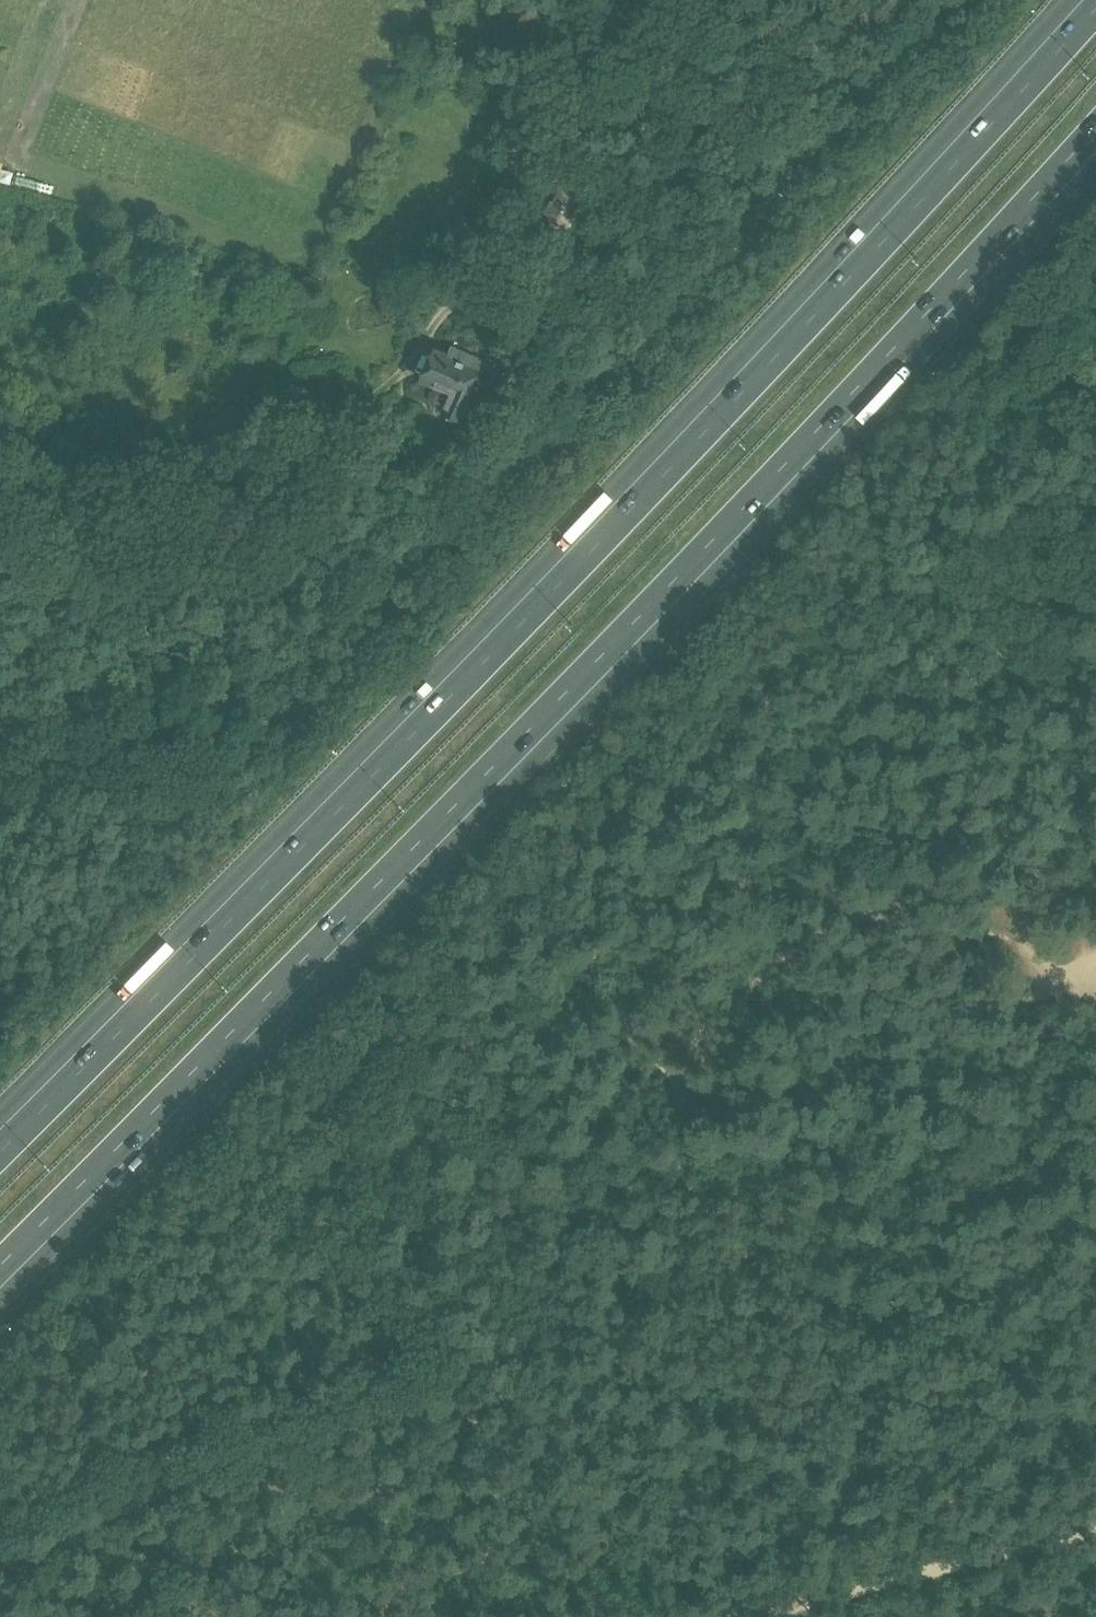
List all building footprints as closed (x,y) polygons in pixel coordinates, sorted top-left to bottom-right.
[(16,148),(0,143),(0,161),(10,164),(16,148)] [(573,225),(578,214),(576,211),(586,187),(565,178),(553,199),(551,199),(545,213),(549,223),(561,229),(573,225)] [(431,350),(425,368),(420,381),(446,393),(441,413),(464,423),(475,396),(471,394),(473,388),(485,359),(452,344),(449,355),(431,350)]
